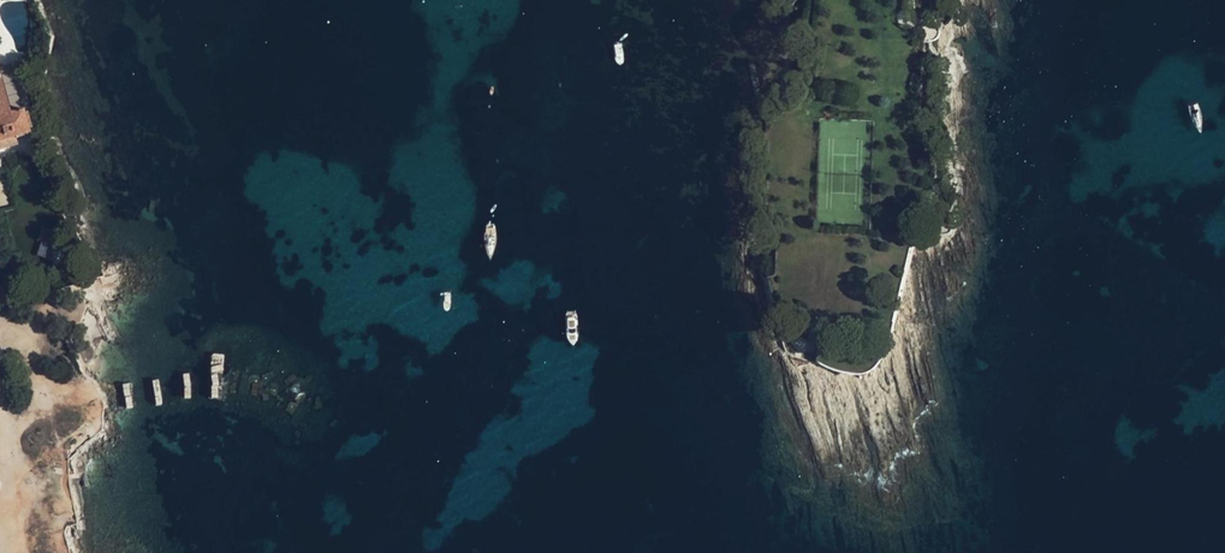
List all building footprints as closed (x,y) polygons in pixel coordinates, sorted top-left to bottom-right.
[(8,147),(6,139),(31,132),(25,109),(12,113),(8,100),(0,74),(0,149),(8,147)] [(22,96),(8,100),(12,113),(25,109),(22,96)]
